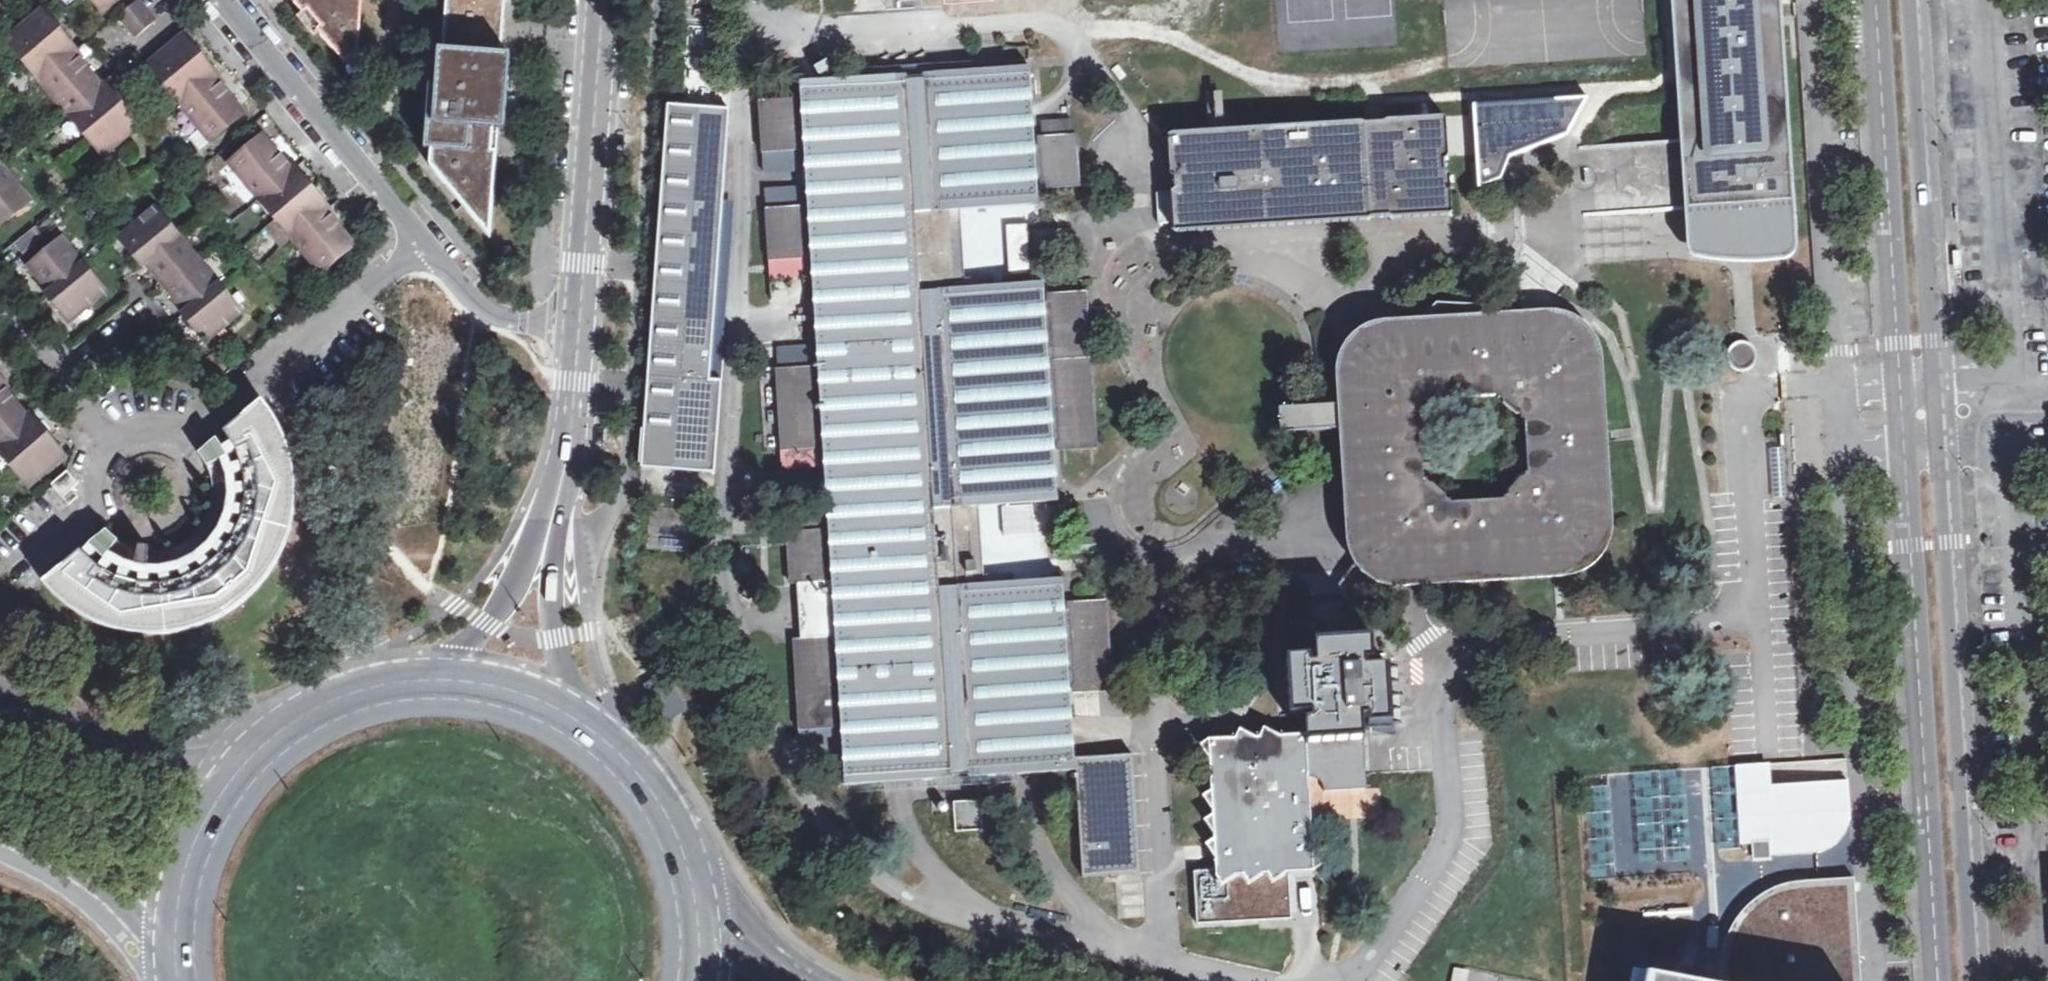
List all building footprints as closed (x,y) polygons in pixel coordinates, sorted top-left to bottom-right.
[(103,12),(118,0),(93,0),(103,12)] [(137,38),(157,21),(139,0),(119,17),(137,38)] [(308,7),(302,12),(345,64),(359,53),(363,0),(302,0),(308,7)] [(442,52),(438,52),(436,88),(430,88),(425,149),(431,150),(431,166),(492,238),(498,153),(493,154),(495,130),(499,130),(504,56),(501,56),(505,0),(446,0),(442,52)] [(1794,201),(1781,0),(1672,0),(1682,140),(1592,146),(1597,214),(1685,208),(1794,201)] [(43,11),(8,41),(104,156),(140,126),(105,84),(102,87),(79,60),(82,57),(43,11)] [(184,36),(149,66),(211,141),(244,114),(221,85),(223,83),(184,36)] [(916,288),(957,286),(955,261),(936,262),(934,235),(954,234),(952,208),(1032,203),(1031,181),(1041,180),(1042,189),(1081,186),(1077,136),(1071,136),(1045,138),(1038,138),(1039,147),(1029,148),(1024,67),(925,74),(926,79),(908,80),(908,75),(807,82),(809,107),(798,108),(797,100),(760,102),(764,151),(801,148),(800,142),(811,141),(816,214),(805,215),(804,208),(767,210),(772,279),(820,276),(820,293),(916,288)] [(1582,99),(1473,103),(1476,172),(1584,168),(1582,99)] [(668,105),(642,468),(715,474),(722,380),(711,380),(731,110),(668,105)] [(1447,116),(1312,125),(1316,185),(1390,180),(1393,218),(1452,215),(1449,171),(1446,172),(1445,158),(1449,158),(1447,116)] [(1045,138),(1071,136),(1070,121),(1045,123),(1045,138)] [(1316,185),(1312,125),(1167,135),(1170,176),(1174,176),(1219,173),(1220,191),(1316,185)] [(263,136),(230,164),(323,272),(355,245),(331,217),(334,214),(290,163),(288,164),(263,136)] [(764,151),(764,171),(802,168),(801,148),(764,151)] [(31,200),(0,163),(0,225),(31,200)] [(1219,173),(1174,176),(1175,192),(1171,193),(1173,232),(1393,218),(1390,180),(1316,185),(1220,191),(1219,173)] [(766,190),(767,210),(804,208),(803,188),(766,190)] [(1794,201),(1685,208),(1687,247),(1688,251),(1692,256),(1696,258),(1744,263),(1784,261),(1789,258),(1793,255),(1797,248),(1794,201)] [(157,208),(120,238),(143,265),(146,262),(187,311),(183,314),(206,342),(242,312),(157,208)] [(1005,228),(1008,276),(1030,274),(1027,226),(1005,228)] [(15,245),(23,255),(44,237),(36,228),(15,245)] [(1073,241),(1072,229),(1034,232),(1035,243),(1073,241)] [(934,235),(936,262),(955,261),(954,234),(934,235)] [(70,321),(106,292),(62,240),(31,266),(52,291),(48,294),(70,321)] [(1964,250),(1955,251),(1957,274),(1966,273),(1964,250)] [(954,531),(952,507),(971,506),(1052,499),(1048,444),(1059,444),(1059,449),(1097,446),(1087,292),(1049,295),(1050,301),(1038,302),(1037,282),(957,286),(916,288),(929,532),(954,531)] [(826,538),(929,532),(916,288),(820,293),(826,375),(816,376),(816,368),(776,371),(783,468),(822,465),(826,530),(826,538)] [(1508,313),(1504,306),(1471,304),(1438,302),(1423,318),(1420,321),(1420,325),(1385,328),(1401,565),(1357,567),(1360,571),(1364,574),(1372,580),(1380,584),(1385,585),(1393,587),(1403,588),(1563,577),(1570,576),(1582,572),(1588,568),(1598,560),(1605,553),(1608,549),(1612,543),(1613,538),(1614,533),(1614,527),(1605,357),(1602,347),(1598,338),(1594,331),(1581,319),(1572,314),(1561,310),(1550,309),(1508,313)] [(1353,561),(1357,567),(1401,565),(1385,328),(1420,325),(1420,321),(1423,318),(1382,321),(1376,322),(1367,325),(1362,328),(1353,334),(1349,339),(1345,345),(1341,353),(1338,363),(1337,371),(1348,542),(1349,547),(1350,553),(1351,556),(1353,561)] [(1726,356),(1728,367),(1738,373),(1749,371),(1755,361),(1752,350),(1743,344),(1732,347),(1726,356)] [(776,371),(816,368),(814,346),(775,349),(776,371)] [(30,485),(65,456),(31,415),(28,417),(6,390),(8,388),(0,378),(0,449),(30,485)] [(261,394),(225,425),(201,445),(211,462),(218,504),(190,538),(144,546),(102,526),(40,578),(67,609),(137,635),(209,621),(262,580),(292,512),(287,441),(276,422),(261,394)] [(52,485),(68,504),(78,496),(72,489),(79,484),(68,471),(52,485)] [(954,531),(958,587),(977,585),(971,506),(952,507),(954,531)] [(954,531),(929,532),(826,538),(826,530),(786,533),(789,582),(797,581),(801,641),(794,642),(800,729),(838,726),(838,718),(849,717),(854,783),(952,777),(952,772),(969,771),(969,776),(1068,769),(1064,686),(1076,686),(1076,692),(1113,690),(1107,602),(1069,604),(1070,612),(1059,613),(1057,580),(977,585),(958,587),(954,531)] [(1093,551),(1092,539),(1054,540),(1055,553),(1093,551)] [(1886,619),(1894,619),(1893,595),(1885,595),(1886,619)] [(1238,737),(1210,739),(1211,757),(1213,791),(1214,809),(1214,815),(1215,832),(1215,839),(1216,856),(1217,871),(1196,871),(1200,922),(1292,918),(1290,872),(1316,870),(1325,862),(1315,850),(1311,775),(1321,778),(1324,784),(1326,791),(1369,788),(1367,760),(1363,759),(1356,754),(1350,739),(1365,739),(1365,741),(1372,739),(1372,744),(1374,747),(1383,747),(1388,744),(1389,739),(1389,732),(1392,731),(1388,667),(1367,668),(1366,662),(1373,662),(1372,642),(1318,646),(1319,662),(1313,663),(1312,655),(1291,656),(1294,715),(1314,713),(1314,719),(1306,719),(1308,742),(1301,742),(1299,733),(1280,735),(1261,736),(1257,736),(1238,737)] [(1112,696),(1075,698),(1076,717),(1113,715),(1112,696)] [(838,726),(800,729),(800,736),(839,733),(838,726)] [(1261,736),(1280,735),(1266,727),(1261,736)] [(1238,737),(1257,736),(1242,729),(1238,737)] [(1210,739),(1202,745),(1211,757),(1210,739)] [(1131,754),(1074,757),(1080,875),(1139,871),(1131,754)] [(1803,762),(1738,766),(1743,843),(1752,843),(1770,842),(1771,854),(1794,853),(1817,851),(1823,850),(1828,847),(1833,844),(1838,840),(1843,834),(1846,827),(1849,820),(1850,813),(1848,781),(1804,784),(1803,762)] [(1213,791),(1204,796),(1214,809),(1213,791)] [(981,803),(953,805),(955,832),(982,830),(981,803)] [(1214,815),(1206,821),(1215,832),(1214,815)] [(1215,839),(1207,845),(1216,856),(1215,839)] [(1771,859),(1771,854),(1770,842),(1752,843),(1753,860),(1771,859)] [(1718,980),(1861,980),(1853,878),(1814,880),(1796,882),(1777,887),(1747,907),(1726,938),(1719,974),(1718,980)] [(1120,916),(1142,916),(1143,887),(1120,886),(1120,916)] [(1456,965),(1452,980),(1530,980),(1456,965)]
